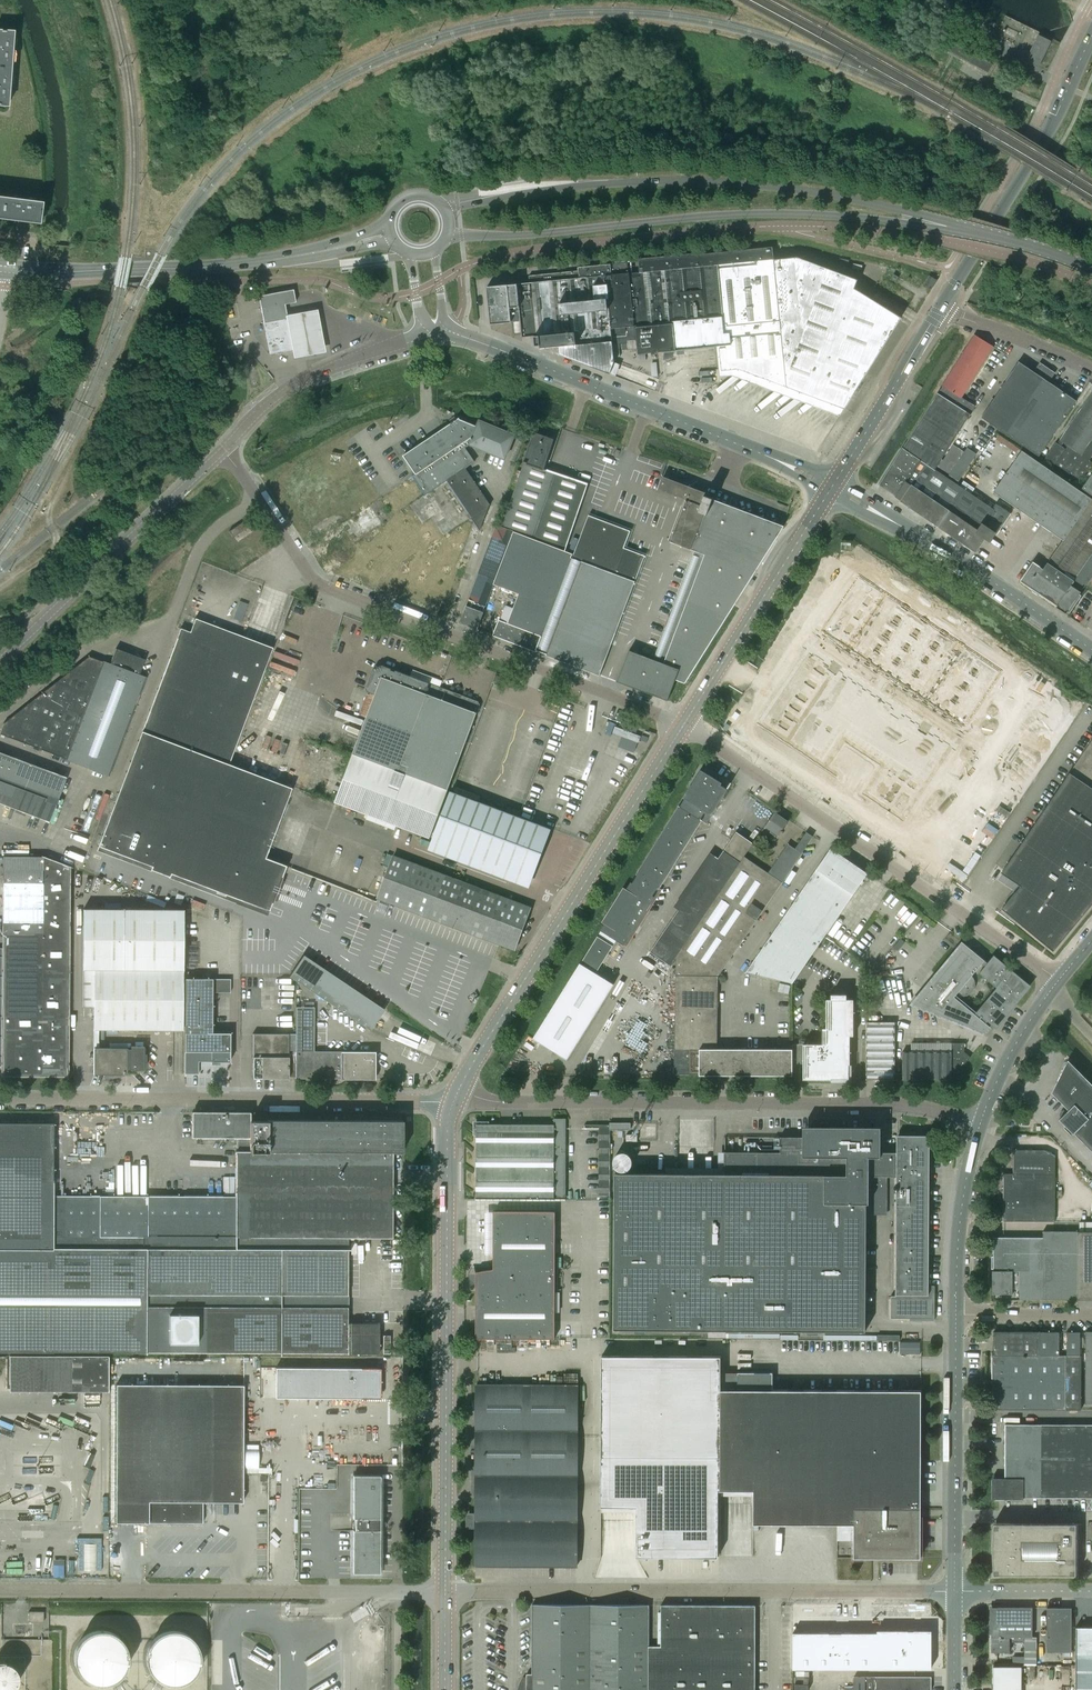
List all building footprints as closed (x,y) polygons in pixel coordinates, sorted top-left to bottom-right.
[(12,50),(13,32),(0,31),(0,50),(12,50)] [(1038,36),(1026,61),(1038,67),(1050,41),(1038,36)] [(988,74),(993,64),(953,42),(948,51),(988,74)] [(10,69),(12,50),(0,50),(0,68),(10,69)] [(9,87),(10,69),(0,68),(0,86),(9,87)] [(0,86),(0,105),(8,106),(9,87),(0,86)] [(5,198),(2,218),(20,220),(23,200),(5,198)] [(23,200),(20,220),(39,223),(41,203),(23,200)] [(508,285),(487,287),(491,324),(520,321),(522,337),(523,337),(534,336),(535,346),(540,346),(541,348),(549,347),(559,346),(560,355),(610,374),(614,362),(612,342),(613,342),(621,341),(622,350),(628,350),(627,340),(636,340),(634,325),(635,325),(638,354),(661,352),(719,346),(721,371),(739,369),(744,376),(748,372),(754,379),(758,376),(764,383),(769,379),(776,387),(780,384),(786,391),(790,388),(796,395),(800,392),(806,399),(811,395),(817,403),(822,400),(828,407),(832,404),(838,411),(841,408),(842,408),(844,408),(844,409),(901,317),(855,288),(856,283),(858,280),(798,257),(775,260),(775,259),(774,259),(773,247),(700,254),(700,253),(638,259),(639,263),(640,272),(629,273),(629,272),(628,272),(627,262),(578,267),(578,271),(529,276),(530,284),(508,286),(508,285)] [(890,279),(896,282),(899,277),(894,274),(890,279)] [(930,275),(930,276),(924,285),(931,289),(932,286),(937,280),(931,276),(930,275)] [(293,349),(288,324),(284,304),(295,302),(293,293),(293,289),(259,296),(259,297),(269,354),(293,349)] [(316,315),(285,321),(292,361),(293,365),(325,358),(322,343),(316,315)] [(937,394),(903,448),(920,460),(896,496),(895,497),(938,526),(976,552),(984,538),(990,541),(1008,513),(996,504),(993,509),(935,470),(934,469),(937,466),(941,459),(941,458),(970,414),(970,415),(971,414),(970,413),(975,406),(962,397),(994,347),(974,334),(941,385),(943,386),(938,393),(937,393),(937,394)] [(989,423),(1001,430),(1039,456),(1076,400),(1049,382),(1055,373),(1040,362),(1033,371),(1019,362),(981,417),(989,423)] [(1059,441),(1060,441),(1058,444),(1056,442),(1042,461),(1052,468),(1051,470),(1076,487),(1091,464),(1091,462),(1089,460),(1091,456),(1091,392),(1059,441)] [(524,462),(543,469),(553,439),(534,433),(524,462)] [(941,459),(937,466),(950,474),(964,452),(953,444),(943,460),(941,459)] [(879,484),(896,496),(920,460),(903,448),(902,447),(902,448),(879,483),(879,484)] [(959,482),(977,456),(967,449),(950,475),(959,482)] [(993,492),(1048,530),(1077,488),(1076,487),(1051,470),(1021,450),(993,492)] [(524,462),(521,471),(516,485),(502,525),(534,536),(555,473),(543,469),(524,462)] [(511,483),(516,485),(521,471),(516,469),(511,483)] [(555,473),(534,536),(566,547),(587,484),(568,477),(555,473)] [(1082,488),(1091,495),(1091,474),(1082,488)] [(658,489),(686,500),(705,507),(709,497),(710,494),(705,492),(696,489),(662,476),(662,479),(658,489)] [(1063,540),(1043,569),(1033,562),(1020,580),(1057,605),(1055,607),(1066,614),(1081,592),(1084,586),(1085,587),(1091,576),(1091,497),(1091,498),(1077,488),(1048,530),(1063,540)] [(686,500),(670,542),(704,555),(664,663),(629,650),(617,682),(667,701),(675,680),(685,683),(734,605),(784,526),(713,499),(713,498),(709,497),(705,507),(686,500)] [(571,556),(535,651),(599,675),(645,555),(624,547),(630,531),(588,515),(572,557),(571,556)] [(232,537),(251,524),(248,518),(228,531),(232,537)] [(459,623),(477,629),(478,628),(484,612),(483,612),(486,604),(493,584),(496,577),(513,532),(496,526),(479,571),(477,578),(469,598),(466,606),(466,605),(460,621),(460,622),(459,623)] [(513,531),(513,532),(496,577),(493,584),(519,594),(507,623),(499,620),(493,634),(493,635),(535,651),(571,556),(572,553),(513,531)] [(1002,673),(860,575),(759,721),(902,819),(1002,673)] [(98,846),(127,857),(152,866),(150,870),(169,877),(171,874),(268,911),(286,866),(264,857),(291,788),(228,764),(272,648),(234,633),(195,618),(189,632),(180,628),(98,846)] [(138,675),(144,659),(115,648),(109,664),(102,661),(88,656),(3,723),(0,732),(0,734),(65,759),(108,775),(145,677),(138,675)] [(375,694),(352,754),(334,802),(430,838),(480,705),(478,701),(439,687),(381,665),(373,669),(366,688),(367,692),(375,694)] [(515,687),(518,680),(496,672),(493,679),(515,687)] [(638,742),(641,736),(615,726),(612,732),(638,742)] [(1001,873),(1020,886),(1001,909),(1053,951),(1091,904),(1091,739),(1001,873)] [(49,822),(66,777),(0,752),(0,803),(49,822)] [(711,815),(727,789),(720,785),(722,782),(703,770),(700,769),(683,797),(685,798),(679,807),(677,806),(672,815),(672,816),(657,840),(653,846),(636,874),(637,875),(632,883),(630,882),(601,930),(596,938),(580,963),(533,1038),(567,1059),(614,984),(596,973),(616,940),(624,945),(701,821),(704,822),(709,814),(711,815)] [(450,786),(427,845),(529,884),(552,825),(450,786)] [(782,830),(788,821),(774,812),(765,826),(778,835),(781,832),(782,831),(782,830)] [(744,856),(749,849),(753,843),(736,831),(718,858),(715,856),(650,951),(670,965),(676,957),(744,856)] [(806,831),(806,832),(795,848),(787,843),(768,873),(744,856),(676,957),(675,975),(674,1074),(699,1074),(699,1075),(745,1075),(745,1049),(717,1049),(718,976),(718,975),(763,910),(782,882),(813,836),(806,831)] [(759,834),(753,843),(749,849),(758,856),(762,850),(758,848),(765,838),(759,834)] [(791,985),(792,983),(867,873),(831,848),(822,861),(796,898),(766,942),(745,973),(744,974),(791,985)] [(532,907),(530,906),(531,905),(521,901),(520,902),(394,855),(377,899),(515,951),(532,907)] [(2,948),(0,948),(0,1066),(1,1066),(1,1077),(69,1078),(70,867),(44,856),(2,856),(2,948)] [(83,969),(82,1007),(94,1007),(93,1063),(93,1074),(105,1074),(105,1079),(118,1075),(127,1073),(127,1070),(144,1070),(144,1046),(131,1046),(131,1049),(127,1049),(127,1048),(98,1048),(98,1029),(182,1030),(183,910),(83,909),(83,969)] [(971,949),(966,955),(959,948),(963,942),(912,1003),(984,1033),(990,1026),(986,1023),(987,1021),(995,1027),(1015,1003),(1029,986),(993,956),(988,962),(971,949)] [(384,1009),(303,955),(289,976),(370,1030),(384,1009)] [(230,992),(230,979),(212,979),(185,979),(184,1024),(184,1051),(184,1074),(198,1074),(198,1061),(229,1061),(230,1033),(212,1033),(212,992),(230,992)] [(792,1048),(792,1049),(792,1072),(803,1072),(803,1079),(831,1079),(831,1078),(848,1078),(848,1064),(849,1064),(849,1035),(853,1035),(853,999),(846,999),(846,994),(831,994),(831,999),(826,999),(826,1028),(822,1028),(822,1044),(803,1044),(803,1048),(792,1048)] [(295,1007),(295,1035),(295,1078),(367,1079),(375,1079),(375,1051),(314,1051),(314,1007),(295,1007)] [(894,1022),(866,1022),(866,1079),(894,1079),(894,1022)] [(295,1078),(295,1035),(288,1035),(288,1034),(253,1033),(252,1078),(288,1078),(288,1077),(295,1077),(295,1078)] [(902,1052),(902,1079),(951,1079),(951,1073),(957,1073),(970,1057),(964,1052),(964,1043),(951,1043),(951,1052),(902,1052)] [(792,1075),(792,1072),(792,1049),(745,1049),(745,1075),(792,1075)] [(1068,1060),(1051,1093),(1069,1110),(1067,1112),(1065,1111),(1063,1111),(1061,1112),(1060,1114),(1060,1116),(1061,1117),(1059,1119),(1073,1134),(1074,1133),(1091,1151),(1091,1085),(1068,1060)] [(221,1112),(191,1112),(191,1116),(191,1137),(220,1138),(237,1138),(237,1151),(236,1151),(235,1196),(53,1196),(53,1123),(0,1123),(0,1353),(109,1353),(197,1353),(378,1353),(378,1323),(346,1323),(347,1237),(391,1237),(392,1152),(251,1152),(251,1130),(240,1130),(240,1126),(234,1126),(234,1112),(221,1112)] [(240,1126),(240,1130),(251,1130),(251,1152),(267,1152),(392,1152),(402,1152),(402,1120),(267,1120),(267,1121),(250,1121),(250,1112),(234,1112),(234,1126),(240,1126)] [(475,1198),(475,1200),(566,1200),(565,1173),(565,1118),(553,1118),(553,1124),(476,1124),(476,1198),(475,1198)] [(599,1125),(599,1168),(609,1168),(609,1125),(599,1125)] [(897,1152),(896,1152),(885,1152),(885,1150),(880,1150),(881,1127),(803,1126),(803,1137),(780,1137),(780,1148),(780,1152),(725,1151),(724,1174),(615,1173),(614,1329),(634,1329),(634,1333),(647,1333),(647,1329),(807,1330),(807,1334),(819,1334),(819,1331),(865,1331),(866,1203),(869,1203),(869,1183),(873,1183),(873,1214),(887,1214),(887,1187),(887,1176),(896,1176),(896,1187),(894,1187),(894,1192),(896,1192),(896,1296),(891,1296),(891,1318),(909,1318),(910,1320),(934,1320),(934,1285),(928,1285),(929,1135),(897,1135),(897,1152)] [(1055,1150),(1013,1150),(1013,1173),(1003,1173),(1003,1221),(1055,1221),(1055,1150)] [(493,1269),(478,1272),(476,1272),(475,1338),(554,1339),(555,1212),(493,1211),(493,1269)] [(1091,1299),(1091,1231),(1043,1231),(1043,1237),(993,1237),(993,1270),(992,1270),(992,1294),(993,1294),(993,1299),(1091,1299)] [(992,1409),(1081,1410),(1081,1355),(1080,1355),(1080,1332),(1067,1332),(1067,1355),(1059,1355),(1059,1332),(1039,1332),(996,1332),(994,1332),(994,1335),(993,1352),(993,1355),(992,1355),(992,1385),(992,1409)] [(602,1355),(601,1505),(635,1506),(634,1556),(720,1556),(720,1490),(754,1490),(753,1524),(854,1524),(854,1557),(920,1558),(921,1391),(721,1390),(721,1356),(602,1355)] [(72,1356),(72,1392),(108,1392),(108,1356),(72,1356)] [(378,1368),(275,1368),(275,1397),(377,1398),(378,1368)] [(476,1384),(476,1445),(476,1566),(576,1567),(577,1521),(577,1385),(476,1384)] [(216,1502),(243,1502),(244,1385),(116,1385),(115,1523),(148,1523),(181,1523),(203,1523),(202,1502),(216,1502)] [(994,1499),(1023,1499),(1023,1497),(1052,1497),(1091,1497),(1091,1425),(1005,1424),(1005,1478),(994,1478),(994,1499)] [(352,1530),(352,1572),(380,1572),(379,1530),(378,1530),(378,1518),(379,1518),(379,1475),(353,1475),(352,1518),(354,1518),(354,1530),(352,1530)] [(1078,1523),(996,1523),(993,1523),(993,1530),(992,1536),(992,1545),(992,1553),(992,1561),(993,1574),(1078,1574),(1078,1573),(1081,1573),(1081,1556),(1078,1556),(1078,1541),(1081,1541),(1081,1524),(1078,1524),(1078,1523)] [(77,1538),(77,1544),(78,1544),(78,1571),(101,1570),(101,1538),(77,1538)] [(755,1605),(661,1605),(661,1646),(649,1646),(649,1605),(532,1604),(532,1674),(526,1674),(526,1677),(523,1677),(522,1679),(521,1680),(520,1682),(519,1685),(519,1687),(518,1689),(755,1689),(755,1605)] [(991,1632),(991,1652),(997,1652),(1009,1652),(1009,1642),(1024,1642),(1024,1657),(1024,1665),(1036,1665),(1036,1637),(1032,1637),(1032,1607),(1001,1607),(991,1607),(991,1628),(991,1632)] [(1047,1607),(1047,1637),(1047,1652),(1071,1652),(1071,1607),(1047,1607)] [(43,1612),(29,1612),(29,1622),(43,1622),(43,1612)] [(1075,1627),(1075,1689),(1091,1689),(1091,1627),(1075,1627)] [(791,1631),(791,1668),(835,1668),(878,1668),(933,1668),(933,1630),(878,1630),(844,1630),(844,1632),(835,1632),(791,1631)] [(108,1682),(115,1679),(120,1674),(124,1668),(126,1661),(127,1654),(125,1647),(121,1640),(115,1636),(108,1632),(101,1631),(94,1632),(87,1635),(81,1640),(77,1646),(75,1653),(75,1661),(77,1668),(81,1674),(86,1679),(93,1682),(100,1683),(108,1682)] [(204,1660),(203,1655),(202,1650),(199,1645),(196,1641),(192,1638),(188,1635),(183,1633),(178,1633),(171,1633),(168,1635),(163,1637),(159,1640),(155,1644),(153,1648),(151,1653),(150,1658),(151,1663),(152,1668),(154,1673),(157,1677),(161,1681),(167,1684),(171,1685),(176,1686),(179,1686),(183,1686),(187,1685),(191,1682),(196,1678),(200,1674),(202,1670),(203,1665),(204,1660)] [(17,1680),(17,1674),(14,1669),(9,1665),(4,1664),(0,1664),(0,1689),(12,1689),(16,1686),(17,1680)] [(1021,1668),(1021,1666),(993,1666),(993,1689),(1021,1689),(1021,1676),(1021,1668)] [(931,1683),(931,1676),(875,1676),(875,1689),(929,1689),(931,1689),(931,1683)]
